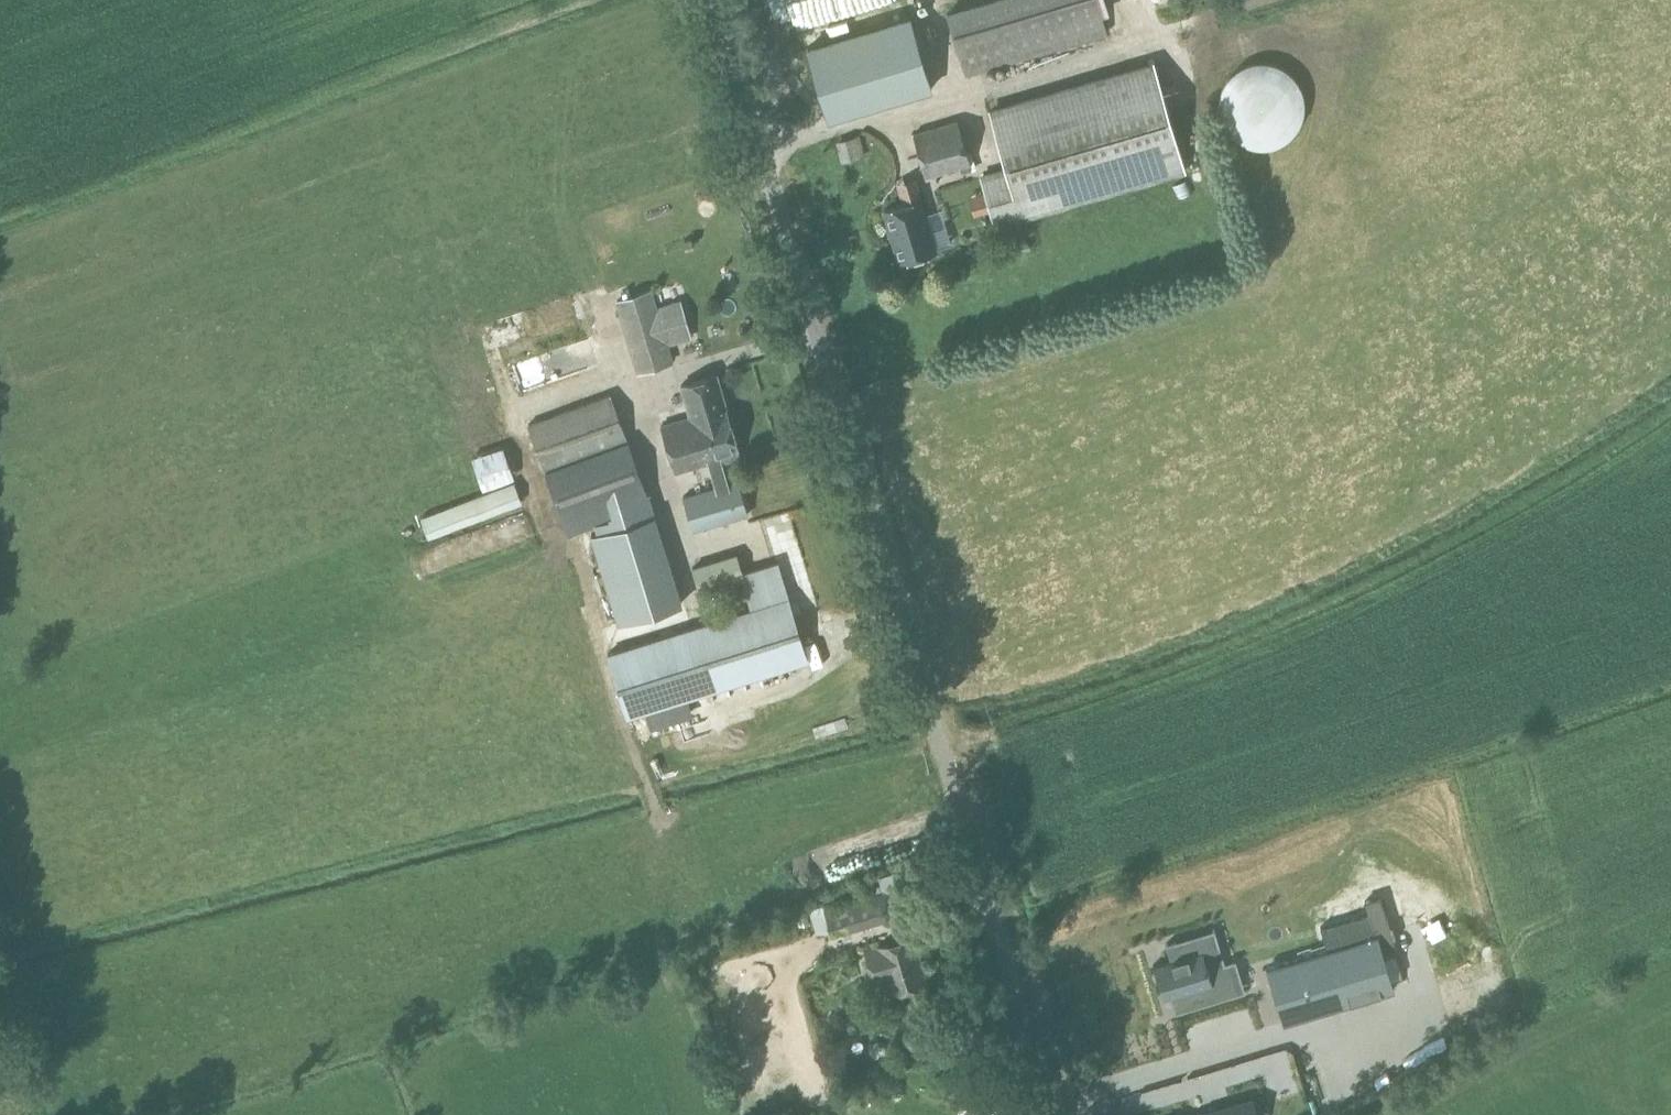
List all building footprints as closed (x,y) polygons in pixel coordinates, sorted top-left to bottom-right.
[(939,11),(944,32),(1027,12),(1024,0),(1003,0),(1004,2),(990,5),(991,12),(974,16),(971,4),(939,11)] [(1104,36),(1095,0),(1076,0),(945,31),(955,71),(1104,36)] [(828,120),(933,88),(911,14),(806,46),(828,120)] [(1145,65),(978,105),(1000,199),(983,203),(987,223),(1173,179),(1145,65)] [(957,121),(915,133),(927,176),(970,163),(957,121)] [(1183,176),(1160,182),(1166,206),(1189,201),(1183,176)] [(1158,188),(1138,192),(1142,217),(1162,213),(1158,188)] [(939,253),(924,201),(887,212),(902,264),(912,261),(912,263),(917,266),(925,263),(929,258),(929,256),(939,253)] [(1177,237),(1203,230),(1196,203),(1170,209),(1177,237)] [(1015,252),(1039,246),(1032,221),(1009,227),(1015,252)] [(650,291),(618,301),(638,369),(671,361),(650,291)] [(562,369),(581,362),(573,339),(555,346),(562,369)] [(691,417),(662,426),(676,471),(707,462),(712,460),(713,464),(722,461),(740,456),(725,407),(725,408),(723,402),(725,402),(717,375),(682,386),(691,417)] [(592,513),(648,495),(612,393),(527,423),(565,523),(592,513)] [(460,459),(472,498),(410,516),(416,538),(513,509),(495,449),(460,459)] [(713,464),(712,460),(707,462),(715,486),(715,488),(729,484),(728,481),(722,461),(713,464)] [(729,484),(715,488),(715,486),(682,496),(693,531),(749,514),(738,478),(728,481),(729,484)] [(753,610),(608,656),(627,717),(807,659),(777,561),(741,572),(736,554),(693,567),(701,591),(743,578),(753,610)] [(832,903),(829,896),(810,901),(816,927),(818,927),(819,931),(831,929),(832,933),(886,917),(889,924),(911,918),(900,884),(832,903)] [(1396,948),(1380,896),(1365,901),(1368,912),(1320,927),(1327,949),(1377,934),(1382,952),(1396,948)] [(1177,1011),(1233,995),(1227,978),(1229,978),(1229,976),(1228,976),(1224,963),(1221,953),(1215,931),(1215,929),(1213,930),(1168,944),(1168,943),(1166,944),(1166,946),(1168,945),(1172,959),(1154,965),(1154,966),(1155,966),(1157,972),(1164,998),(1170,996),(1175,1013),(1177,1012),(1177,1011)] [(1382,952),(1377,934),(1327,949),(1268,967),(1276,994),(1284,1020),(1284,1022),(1287,1021),(1311,1014),(1351,1002),(1350,1000),(1380,991),(1380,993),(1393,989),(1382,952)] [(913,937),(878,947),(863,953),(873,982),(887,977),(891,993),(926,983),(913,937)] [(959,997),(946,1001),(964,1052),(988,1046),(980,1017),(978,1017),(972,988),(959,991),(959,997)] [(1324,1114),(1313,1076),(1202,1109),(1203,1114),(1322,1114),(1324,1114)]
